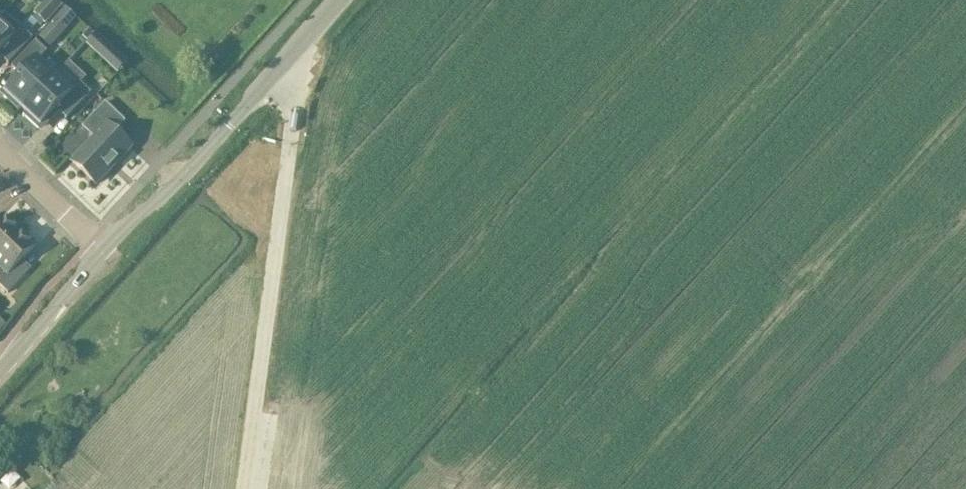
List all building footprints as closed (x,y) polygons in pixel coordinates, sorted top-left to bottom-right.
[(46,27),(63,9),(54,0),(49,0),(35,16),(46,27)] [(0,19),(0,57),(9,65),(33,39),(22,29),(19,32),(3,16),(0,19)] [(64,35),(52,24),(40,37),(52,48),(64,35)] [(90,31),(83,38),(87,41),(94,34),(90,31)] [(54,78),(53,78),(37,63),(47,53),(36,42),(11,68),(22,78),(3,97),(17,110),(17,111),(18,111),(21,108),(24,110),(54,78)] [(57,74),(53,78),(54,78),(24,110),(27,113),(23,117),(24,118),(25,117),(38,130),(57,110),(67,120),(91,94),(80,83),(74,90),(57,74)] [(95,140),(73,163),(96,185),(109,171),(110,172),(119,162),(118,162),(131,148),(115,133),(126,122),(106,103),(94,115),(101,122),(90,134),(95,140)] [(20,232),(4,216),(0,220),(0,252),(20,232)] [(0,252),(0,270),(0,286),(8,294),(25,276),(16,268),(36,247),(20,232),(0,252)]
